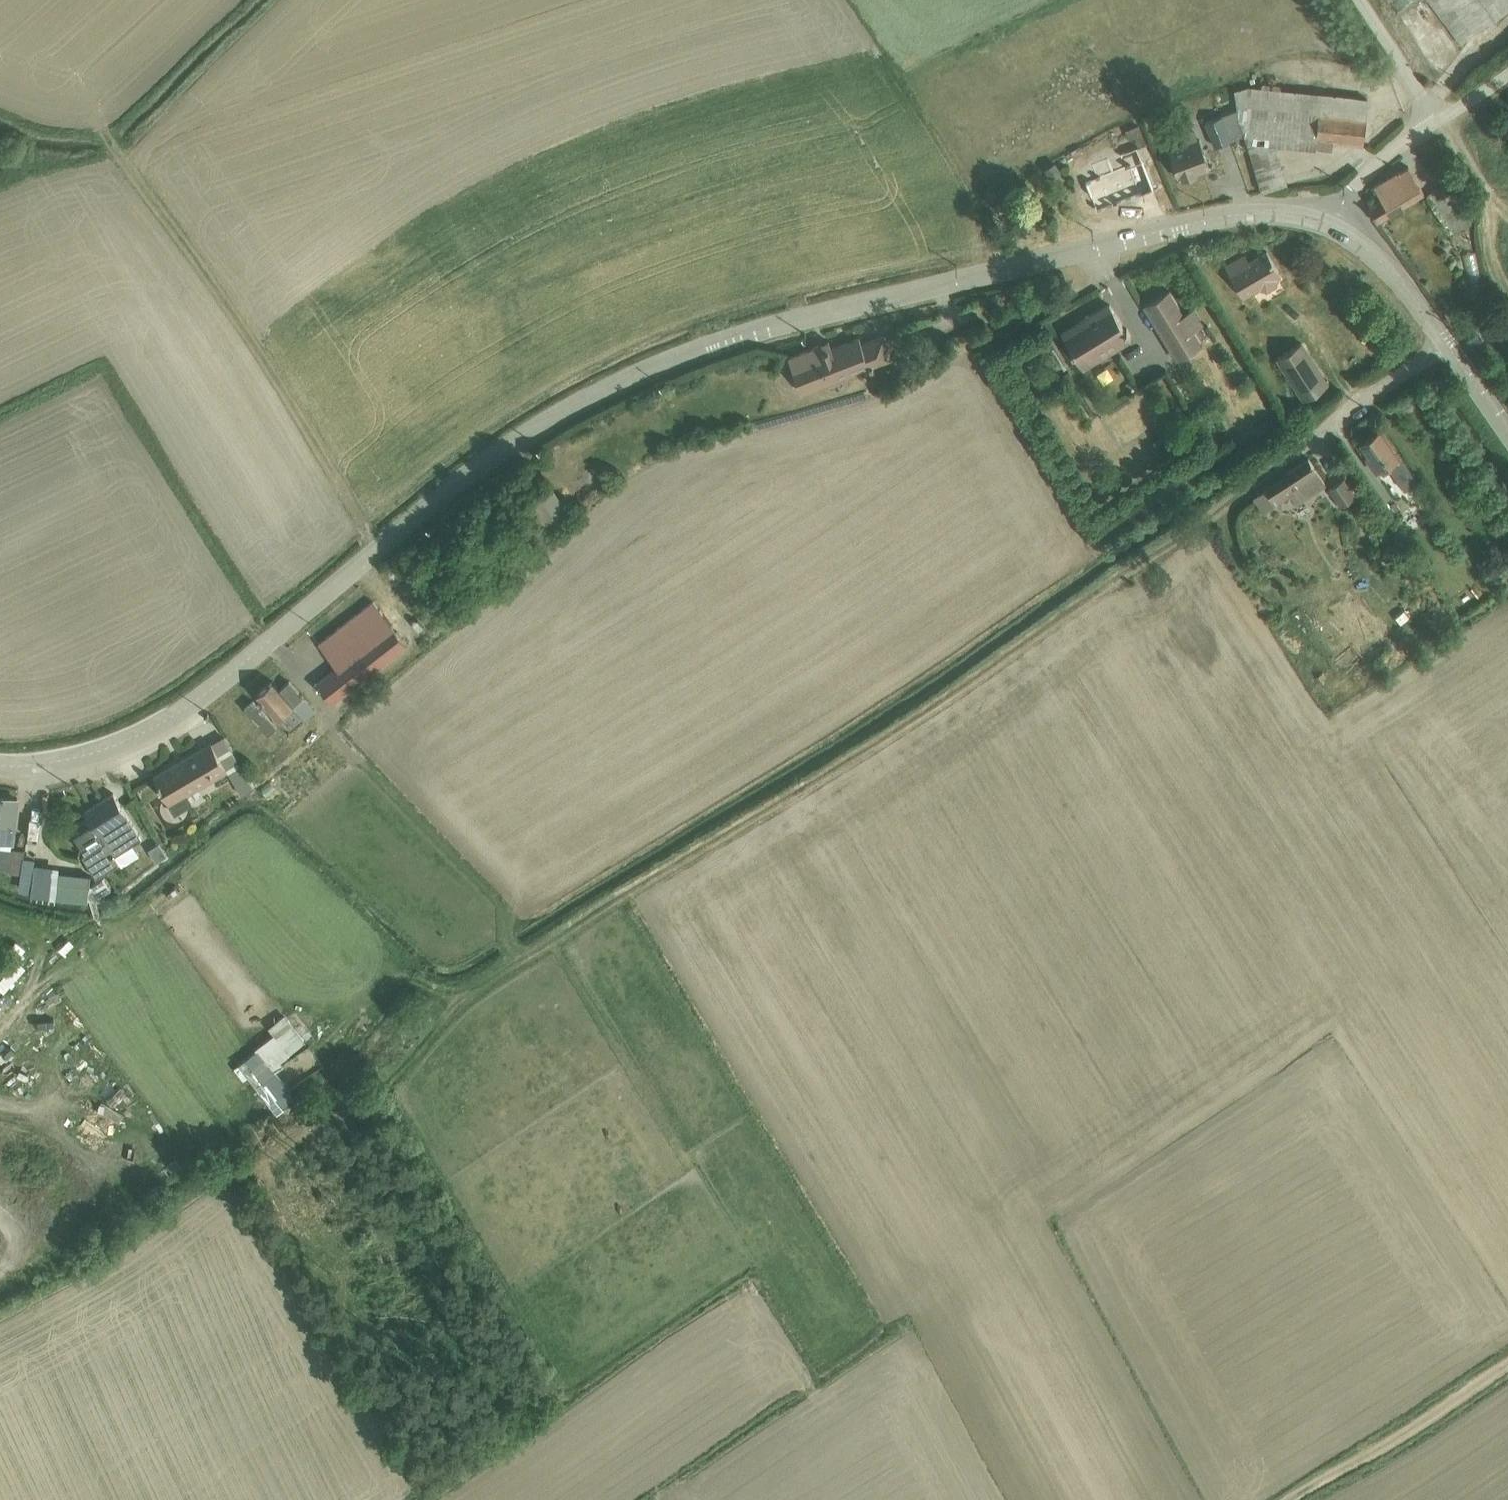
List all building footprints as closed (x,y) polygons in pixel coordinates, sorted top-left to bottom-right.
[(1461,45),(1507,8),(1507,0),(1427,0),(1461,45)] [(1429,9),(1411,24),(1443,63),(1461,48),(1429,9)] [(1239,107),(1246,134),(1262,191),(1287,184),(1274,144),(1332,149),(1333,139),(1364,142),(1368,99),(1279,89),(1280,84),(1262,82),(1261,87),(1248,86),(1234,88),(1239,107)] [(1246,134),(1239,107),(1205,120),(1214,144),(1246,134)] [(1139,123),(1126,128),(1129,137),(1135,135),(1139,145),(1147,142),(1139,123)] [(1183,142),(1169,147),(1180,176),(1210,165),(1196,126),(1179,132),(1183,142)] [(1096,175),(1086,179),(1098,209),(1154,187),(1137,145),(1121,151),(1126,163),(1114,168),(1109,155),(1091,162),(1096,175)] [(1382,199),(1369,207),(1378,222),(1425,194),(1409,166),(1400,171),(1399,170),(1374,185),(1382,199)] [(1246,256),(1226,267),(1243,299),(1260,290),(1268,291),(1277,286),(1279,278),(1282,277),(1277,269),(1267,252),(1249,262),(1246,256)] [(1170,290),(1143,306),(1177,359),(1203,343),(1195,329),(1204,323),(1195,307),(1185,313),(1170,290)] [(1080,323),(1063,333),(1085,369),(1132,340),(1110,304),(1097,312),(1096,311),(1079,321),(1080,323)] [(1468,332),(1474,345),(1487,339),(1480,326),(1468,332)] [(819,343),(789,355),(803,391),(893,357),(884,334),(862,342),(860,336),(832,346),(830,339),(819,343)] [(1302,343),(1276,359),(1304,401),(1328,385),(1302,343)] [(1381,429),(1361,443),(1368,455),(1365,457),(1377,474),(1380,471),(1384,476),(1391,470),(1405,490),(1417,482),(1381,429)] [(1285,477),(1254,498),(1264,513),(1292,495),(1296,502),(1325,483),(1309,458),(1284,475),(1285,477)] [(1345,479),(1329,489),(1341,507),(1357,497),(1345,479)] [(549,481),(520,499),(545,534),(573,515),(549,481)] [(337,667),(318,681),(333,702),(408,644),(374,600),(319,643),(337,667)] [(279,719),(289,731),(314,709),(290,680),(280,689),(273,681),(258,694),(279,719)] [(289,731),(279,719),(272,725),(282,737),(289,731)] [(212,742),(228,771),(241,794),(254,786),(225,735),(212,742)] [(228,771),(212,742),(154,776),(176,813),(191,803),(187,795),(228,771)] [(105,841),(85,853),(83,855),(97,877),(120,863),(115,855),(133,843),(143,838),(114,793),(85,810),(93,822),(105,841)] [(8,871),(23,873),(25,849),(11,847),(18,799),(0,796),(0,868),(8,871)] [(105,841),(93,822),(73,835),(85,853),(105,841)] [(165,839),(153,844),(159,857),(171,852),(165,839)] [(115,855),(120,863),(121,865),(140,854),(133,843),(115,855)] [(36,863),(32,898),(55,901),(56,897),(87,901),(87,898),(99,899),(99,896),(105,897),(111,889),(103,875),(92,883),(90,884),(91,875),(59,871),(60,867),(36,863)] [(274,1036),(256,1050),(274,1074),(293,1059),(290,1055),(306,1042),(286,1017),(269,1029),(274,1036)]
